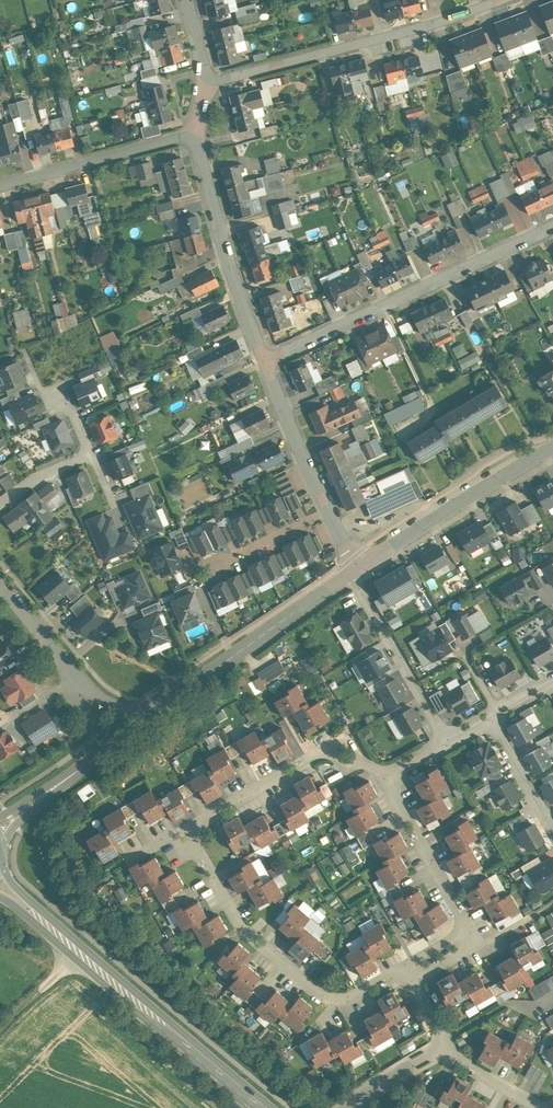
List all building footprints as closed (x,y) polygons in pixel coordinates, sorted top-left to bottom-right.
[(151,6),(148,7),(150,15),(170,10),(168,0),(150,0),(151,6)] [(209,16),(229,11),(227,4),(224,5),(223,0),(205,0),(209,16)] [(367,0),(348,0),(351,11),(355,28),(373,23),(367,0)] [(390,1),(390,0),(381,0),(387,20),(404,15),(400,0),(392,0),(390,1)] [(404,15),(421,10),(419,0),(400,0),(404,15)] [(540,7),(549,32),(552,30),(552,2),(540,7)] [(351,11),(341,13),(340,10),(333,12),(338,32),(355,28),(351,11)] [(257,11),(238,16),(240,24),(259,19),(257,11)] [(527,12),(511,18),(521,43),(536,37),(527,12)] [(144,17),(131,20),(133,28),(146,24),(144,17)] [(511,18),(495,24),(505,49),(521,43),(511,18)] [(174,25),(151,31),(156,48),(179,42),(174,25)] [(233,25),(212,30),(217,48),(234,43),(231,33),(235,33),(233,25)] [(483,29),(466,35),(476,60),(492,54),(483,29)] [(11,43),(25,39),(23,34),(9,37),(11,43)] [(466,35),(450,41),(459,66),(476,60),(466,35)] [(544,38),(550,52),(552,51),(552,39),(552,35),(544,38)] [(444,55),(450,54),(447,38),(441,40),(444,55)] [(544,38),(536,41),(542,55),(550,52),(544,38)] [(156,48),(150,50),(153,66),(155,66),(163,65),(183,59),(179,42),(156,48)] [(234,43),(217,48),(222,65),(242,60),(240,52),(236,53),(236,51),(241,49),(239,42),(234,43)] [(265,52),(253,55),(254,61),(267,58),(265,52)] [(507,52),(500,55),(505,69),(512,67),(507,52)] [(419,55),(402,59),(406,76),(415,74),(416,77),(424,75),(419,55)] [(500,55),(492,58),(498,72),(505,69),(500,55)] [(364,58),(347,62),(351,79),(360,77),(361,80),(369,78),(364,58)] [(402,59),(384,64),(389,84),(397,82),(396,78),(406,76),(402,59)] [(347,62),(329,67),(335,91),(336,90),(337,93),(354,89),(351,79),(347,62)] [(153,66),(140,70),(143,78),(157,74),(155,66),(153,66)] [(445,74),(454,103),(471,98),(461,68),(445,74)] [(277,77),(261,81),(263,88),(279,84),(277,77)] [(385,83),(379,85),(382,95),(382,96),(388,95),(385,83)] [(163,84),(142,89),(144,97),(148,96),(150,106),(167,102),(163,84)] [(108,95),(122,94),(121,85),(107,86),(108,95)] [(134,85),(123,88),(125,95),(136,92),(134,85)] [(260,88),(250,91),(252,99),(249,100),(251,109),(262,106),(264,106),(260,88)] [(250,91),(230,96),(234,114),(251,109),(249,100),(252,99),(250,91)] [(335,91),(328,93),(331,107),(340,105),(337,93),(336,93),(335,91)] [(355,94),(347,96),(349,103),(357,101),(355,94)] [(43,95),(36,97),(39,109),(46,107),(43,95)] [(68,96),(59,98),(63,116),(64,119),(67,118),(73,117),(68,96)] [(27,99),(16,101),(20,115),(21,121),(30,118),(27,106),(29,105),(27,99)] [(16,101),(8,104),(12,117),(20,115),(16,101)] [(167,102),(150,106),(140,108),(145,125),(152,124),(158,122),(172,119),(167,102)] [(429,110),(423,112),(422,105),(406,109),(410,128),(432,123),(429,110)] [(262,106),(251,109),(254,119),(257,118),(259,126),(259,128),(266,127),(263,117),(264,114),(262,106)] [(251,109),(234,114),(239,131),(259,126),(257,118),(254,119),(251,109)] [(532,113),(513,119),(516,131),(536,126),(532,113)] [(63,116),(49,119),(52,132),(53,132),(57,149),(74,145),(67,118),(64,119),(63,116)] [(0,125),(0,144),(1,146),(9,144),(9,141),(17,139),(12,121),(4,124),(0,125)] [(158,122),(152,124),(145,125),(141,126),(144,138),(161,133),(158,122)] [(266,127),(259,128),(261,137),(277,133),(275,124),(266,127)] [(52,132),(42,135),(42,132),(34,134),(39,154),(57,149),(53,132),(52,132)] [(17,139),(9,141),(9,144),(1,146),(5,163),(22,159),(17,139)] [(447,168),(459,162),(453,148),(441,154),(447,168)] [(550,151),(541,155),(550,176),(552,175),(552,158),(550,151)] [(531,156),(524,160),(528,170),(535,166),(531,156)] [(181,157),(161,162),(163,170),(167,169),(169,179),(186,174),(181,157)] [(275,157),(265,159),(267,167),(277,164),(275,157)] [(153,172),(150,161),(135,165),(138,174),(139,180),(154,176),(153,172)] [(242,162),(222,168),(226,185),(243,181),(241,171),(244,170),(242,162)] [(138,174),(135,165),(129,167),(131,176),(138,174)] [(535,166),(528,170),(531,176),(538,172),(535,166)] [(154,176),(139,180),(141,186),(169,179),(167,169),(163,170),(153,172),(154,176)] [(186,174),(169,179),(172,188),(168,189),(170,197),(190,191),(186,174)] [(262,176),(243,181),(246,190),(249,189),(264,185),(262,176)] [(501,177),(491,182),(498,199),(510,194),(504,182),(501,177)] [(545,182),(547,185),(538,190),(545,205),(552,202),(552,179),(545,182)] [(243,181),(226,185),(231,202),(251,197),(249,189),(246,190),(243,181)] [(84,183),(66,188),(71,205),(81,202),(82,205),(90,203),(84,183)] [(486,189),(478,192),(481,199),(488,195),(486,189)] [(538,190),(529,194),(527,191),(520,194),(528,213),(545,205),(538,190)] [(49,192),(32,197),(42,234),(51,231),(52,231),(48,214),(54,212),(49,192)] [(478,192),(470,196),(473,202),(481,199),(478,192)] [(32,197),(14,202),(20,222),(27,220),(31,236),(42,234),(32,197)] [(251,197),(231,202),(234,216),(255,211),(251,197)] [(466,212),(460,198),(452,202),(458,215),(466,212)] [(172,200),(156,204),(158,212),(174,208),(172,200)] [(285,201),(272,204),(275,213),(287,210),(285,201)] [(503,202),(495,206),(496,209),(487,213),(495,229),(512,221),(503,202)] [(62,204),(56,206),(61,227),(67,226),(62,204)] [(174,208),(158,212),(161,224),(176,220),(177,220),(174,208)] [(99,211),(83,215),(86,227),(88,227),(96,225),(102,223),(99,211)] [(436,212),(429,215),(431,221),(439,218),(436,212)] [(487,213),(479,217),(477,214),(470,217),(479,236),(495,229),(487,213)] [(177,220),(176,220),(178,228),(182,227),(184,236),(201,232),(197,214),(177,220)] [(429,215),(421,219),(423,225),(431,221),(429,215)] [(96,225),(88,227),(91,238),(99,236),(96,225)] [(265,241),(260,225),(254,227),(259,242),(262,241),(262,242),(265,241)] [(259,242),(254,227),(238,232),(243,248),(246,247),(251,264),(267,258),(263,246),(262,242),(262,241),(259,242)] [(454,228),(447,232),(448,235),(440,239),(447,255),(463,248),(454,228)] [(22,229),(13,231),(18,248),(26,246),(22,229)] [(408,237),(405,230),(399,233),(403,241),(409,239),(409,238),(408,237)] [(13,231),(5,233),(9,250),(18,248),(13,231)] [(51,231),(42,234),(46,248),(52,246),(51,231)] [(184,236),(179,238),(173,239),(180,266),(189,263),(188,262),(196,260),(194,252),(206,249),(201,232),(184,236)] [(414,234),(408,237),(409,238),(409,239),(413,249),(419,246),(414,234)] [(386,235),(379,238),(382,244),(389,241),(386,235)] [(379,238),(371,242),(374,248),(382,244),(379,238)] [(173,239),(165,241),(173,268),(180,266),(173,239)] [(409,239),(403,241),(408,252),(413,249),(409,239)] [(447,255),(440,239),(430,244),(428,241),(421,244),(430,263),(447,255)] [(276,242),(263,246),(267,258),(280,253),(276,242)] [(371,264),(365,251),(357,254),(360,262),(363,268),(371,264)] [(405,252),(397,255),(399,258),(390,262),(397,278),(414,271),(405,252)] [(267,258),(251,264),(257,280),(276,274),(274,266),(270,267),(267,258)] [(543,259),(534,263),(534,262),(531,261),(528,263),(527,265),(528,266),(524,268),(526,272),(534,288),(543,284),(544,282),(552,278),(549,273),(552,272),(552,269),(551,265),(548,263),(545,265),(543,259)] [(180,266),(173,268),(175,277),(181,274),(198,266),(196,260),(188,262),(189,263),(180,266)] [(363,268),(360,262),(354,265),(356,269),(357,269),(363,282),(369,280),(363,268)] [(390,262),(380,267),(379,264),(372,267),(381,286),(397,278),(390,262)] [(296,263),(289,265),(292,276),(300,273),(296,263)] [(363,282),(357,269),(356,269),(343,276),(348,287),(354,300),(368,293),(363,282)] [(210,270),(190,280),(197,295),(217,285),(210,270)] [(504,271),(486,279),(496,300),(507,295),(505,292),(513,289),(504,271)] [(290,272),(277,276),(279,282),(289,279),(292,278),(290,272)] [(526,272),(519,275),(529,292),(535,289),(534,288),(526,272)] [(175,277),(170,280),(179,298),(185,295),(180,284),(185,282),(181,274),(175,277)] [(302,275),(292,278),(289,279),(294,292),(306,288),(302,275)] [(329,282),(335,295),(340,306),(354,300),(348,287),(343,276),(329,282)] [(329,282),(327,277),(321,280),(329,298),(335,295),(329,282)] [(486,279),(466,289),(476,310),(496,300),(486,279)] [(280,290),(261,297),(266,314),(283,309),(280,299),(283,298),(280,290)] [(303,293),(297,295),(299,303),(306,301),(303,293)] [(314,298),(306,301),(309,309),(316,307),(314,298)] [(445,298),(428,306),(435,322),(444,318),(446,321),(453,317),(445,298)] [(54,303),(57,315),(69,312),(66,300),(54,303)] [(306,301),(299,303),(303,313),(309,311),(309,309),(306,301)] [(222,305),(201,315),(209,330),(230,320),(222,305)] [(428,306),(411,314),(420,333),(428,329),(426,326),(435,322),(428,306)] [(27,308),(14,311),(19,329),(32,326),(27,308)] [(286,318),(283,309),(266,314),(272,331),(292,325),(289,317),(286,318)] [(465,309),(458,313),(466,327),(473,322),(465,309)] [(51,318),(54,332),(79,325),(76,312),(51,318)] [(399,325),(404,335),(413,330),(409,321),(399,325)] [(389,337),(384,326),(370,332),(382,356),(395,350),(389,337)] [(100,336),(106,350),(121,343),(115,329),(100,336)] [(382,356),(370,332),(357,339),(362,350),(368,363),(368,362),(382,356)] [(449,332),(442,335),(445,342),(452,338),(449,332)] [(404,352),(395,334),(389,337),(395,350),(397,355),(404,352)] [(442,335),(434,339),(437,346),(445,342),(442,335)] [(235,340),(214,350),(221,365),(242,355),(235,340)] [(457,357),(467,353),(463,342),(452,347),(457,357)] [(203,352),(194,357),(203,376),(212,372),(222,367),(221,365),(214,350),(213,348),(203,352)] [(368,363),(362,350),(356,352),(364,370),(371,367),(368,362),(368,363)] [(458,357),(461,367),(481,361),(478,351),(458,357)] [(1,365),(2,367),(3,368),(0,369),(0,384),(1,387),(5,386),(6,388),(23,381),(22,377),(25,376),(25,375),(24,376),(18,362),(16,362),(14,359),(1,365)] [(356,359),(346,364),(351,376),(362,371),(356,359)] [(314,383),(305,363),(290,370),(300,392),(315,384),(314,383)] [(97,365),(79,372),(83,382),(94,378),(102,375),(97,365)] [(540,377),(539,377),(538,381),(540,385),(544,385),(550,394),(552,393),(552,392),(552,391),(552,369),(540,377)] [(212,372),(203,376),(197,378),(201,386),(205,384),(216,379),(212,372)] [(248,374),(227,384),(234,400),(255,389),(248,374)] [(216,379),(205,384),(209,391),(224,383),(226,381),(223,375),(216,379)] [(332,375),(314,383),(315,384),(320,395),(330,390),(338,386),(332,375)] [(83,382),(75,386),(84,407),(103,399),(94,378),(83,382)] [(23,381),(6,388),(9,395),(18,391),(26,388),(23,381)] [(496,384),(467,401),(479,422),(508,405),(496,384)] [(338,386),(330,390),(335,401),(345,396),(340,385),(338,386)] [(9,395),(0,399),(4,407),(10,405),(9,404),(22,399),(18,391),(9,395)] [(22,399),(9,404),(10,405),(17,422),(40,412),(33,394),(22,399)] [(419,396),(413,399),(418,411),(425,408),(419,396)] [(413,399),(407,402),(413,414),(418,411),(413,399)] [(354,400),(328,412),(334,426),(351,419),(360,415),(359,413),(354,400)] [(448,440),(479,422),(467,401),(436,420),(438,423),(448,440)] [(413,414),(407,402),(401,405),(407,417),(413,414)] [(325,405),(309,412),(319,434),(334,426),(328,412),(325,405)] [(401,405),(396,408),(401,419),(407,417),(401,405)] [(396,408),(390,410),(395,422),(401,419),(396,408)] [(263,409),(242,419),(242,420),(230,425),(238,442),(251,436),(250,434),(270,424),(263,409)] [(360,415),(351,419),(355,427),(363,423),(373,418),(368,409),(359,413),(360,415)] [(390,410),(383,413),(389,425),(395,422),(390,410)] [(116,435),(108,416),(91,423),(99,443),(108,439),(110,440),(114,438),(115,436),(116,435)] [(179,427),(186,433),(195,425),(188,418),(179,427)] [(53,450),(72,442),(63,420),(44,428),(53,450)] [(355,427),(352,428),(360,445),(371,440),(363,423),(355,427)] [(450,444),(448,440),(438,423),(408,441),(420,461),(450,444)] [(238,442),(235,443),(238,451),(254,443),(251,436),(238,442)] [(133,452),(147,446),(144,438),(129,444),(133,452)] [(339,441),(320,449),(329,470),(342,464),(341,462),(347,459),(339,441)] [(235,443),(226,447),(230,455),(238,451),(235,443)] [(277,443),(256,453),(257,455),(264,468),(285,458),(277,443)] [(128,445),(110,453),(113,459),(125,454),(125,455),(131,452),(128,445)] [(230,455),(221,459),(224,465),(228,463),(241,457),(238,451),(230,455)] [(251,457),(249,453),(241,457),(228,463),(236,480),(257,470),(257,471),(264,468),(257,455),(251,457)] [(113,459),(107,462),(114,478),(132,470),(125,455),(125,454),(113,459)] [(347,459),(341,462),(342,464),(348,461),(351,468),(363,463),(359,454),(347,459)] [(342,464),(329,470),(338,490),(356,481),(351,468),(348,461),(342,464)] [(404,469),(376,481),(382,493),(375,496),(383,514),(418,498),(404,469)] [(84,470),(68,477),(72,486),(77,497),(93,490),(84,470)] [(285,470),(273,476),(276,482),(288,476),(285,470)] [(0,480),(0,482),(7,491),(17,483),(9,473),(0,480)] [(288,476),(276,482),(279,487),(291,482),(288,476)] [(535,489),(546,509),(552,505),(552,482),(552,480),(535,489)] [(148,481),(130,489),(135,501),(149,495),(149,496),(154,494),(148,481)] [(356,481),(338,490),(346,509),(365,501),(356,481)] [(291,482),(279,487),(282,493),(293,488),(291,482)] [(35,492),(20,504),(20,505),(4,517),(14,531),(30,518),(37,528),(44,523),(46,525),(43,528),(50,536),(63,526),(57,517),(54,520),(52,517),(52,516),(50,513),(65,502),(51,483),(40,492),(41,494),(38,496),(35,492)] [(72,486),(66,488),(74,507),(80,504),(77,497),(72,486)] [(293,488),(282,493),(284,499),(290,496),(296,493),(293,488)] [(302,505),(296,493),(290,496),(296,508),(302,505)] [(135,501),(125,505),(139,537),(162,527),(149,496),(149,495),(135,501)] [(279,496),(266,502),(268,505),(262,508),(268,522),(274,519),(276,522),(289,516),(279,496)] [(296,508),(290,496),(284,499),(290,511),(296,508)] [(515,501),(496,512),(510,535),(528,524),(520,509),(515,501)] [(532,503),(520,509),(528,524),(529,526),(541,519),(532,503)] [(256,511),(255,509),(243,515),(252,535),(265,529),(262,525),(268,522),(262,508),(256,511)] [(102,513),(87,519),(90,526),(105,520),(102,513)] [(243,515),(231,521),(231,523),(225,525),(232,539),(238,536),(240,541),(252,535),(243,515)] [(105,520),(90,526),(104,560),(129,549),(123,534),(122,533),(117,535),(115,530),(117,529),(112,517),(105,520)] [(479,521),(458,534),(469,552),(490,540),(479,521)] [(220,528),(217,523),(205,529),(215,549),(227,543),(226,542),(232,539),(225,525),(220,528)] [(181,527),(169,532),(171,538),(175,536),(180,549),(189,545),(186,538),(181,527)] [(205,529),(186,538),(189,545),(192,552),(199,549),(202,555),(215,549),(205,529)] [(136,547),(130,531),(123,534),(129,549),(136,547)] [(317,535),(310,538),(308,534),(296,540),(306,559),(318,554),(317,551),(323,548),(317,535)] [(296,540),(284,546),(286,549),(280,552),(287,566),(293,563),(294,565),(306,559),(296,540)] [(171,541),(152,550),(155,557),(154,558),(153,561),(154,565),(157,566),(158,566),(163,575),(174,571),(173,569),(181,565),(171,541)] [(439,545),(421,555),(430,571),(448,562),(439,545)] [(280,552),(274,555),(273,554),(261,560),(271,579),(283,574),(281,569),(287,566),(280,552)] [(261,560),(249,565),(251,569),(245,572),(251,586),(257,583),(259,585),(271,579),(261,560)] [(543,567),(552,584),(552,561),(543,567)] [(404,565),(375,582),(389,604),(417,588),(404,565)] [(543,585),(533,568),(526,572),(530,579),(536,589),(543,585)] [(38,588),(51,603),(57,597),(58,598),(65,593),(64,591),(70,586),(57,571),(38,588)] [(130,582),(117,588),(124,606),(150,596),(140,571),(127,576),(130,582)] [(239,575),(238,574),(226,580),(236,600),(236,599),(248,594),(245,588),(251,586),(245,572),(239,575)] [(520,575),(500,587),(510,604),(516,600),(517,602),(524,598),(523,596),(530,592),(524,582),(530,579),(526,573),(520,576),(520,575)] [(226,580),(214,586),(215,587),(224,605),(216,609),(218,613),(238,604),(236,599),(236,600),(226,580)] [(215,587),(208,591),(216,609),(224,605),(215,587)] [(172,601),(181,622),(202,613),(194,593),(172,601)] [(85,594),(70,607),(79,617),(91,606),(92,608),(95,605),(85,594)] [(79,617),(73,622),(84,635),(102,620),(92,608),(91,606),(79,617)] [(135,622),(146,648),(168,639),(158,613),(135,622)] [(357,613),(341,622),(347,632),(346,633),(349,639),(351,639),(356,648),(372,639),(367,631),(368,630),(363,621),(362,621),(357,613)] [(467,615),(454,623),(457,629),(463,639),(477,631),(473,625),(474,623),(472,621),(471,620),(467,615)] [(454,623),(451,618),(445,621),(452,632),(457,629),(454,623)] [(452,632),(445,621),(437,626),(439,629),(440,629),(448,643),(455,638),(452,632)] [(480,633),(483,639),(495,635),(492,628),(480,633)] [(439,629),(433,632),(431,631),(425,635),(424,637),(423,638),(430,651),(428,652),(433,659),(438,656),(438,657),(444,654),(443,653),(451,649),(448,643),(440,629),(439,629)] [(528,649),(538,665),(552,656),(552,648),(547,638),(528,649)] [(0,644),(0,667),(14,658),(4,641),(0,644)] [(358,659),(370,679),(393,665),(381,645),(358,659)] [(267,686),(265,683),(290,668),(287,663),(284,665),(280,658),(257,672),(260,675),(254,679),(261,690),(267,686)] [(503,661),(496,665),(497,666),(490,670),(500,687),(520,675),(510,658),(504,662),(503,661)] [(487,675),(481,663),(475,667),(482,678),(487,675)] [(22,669),(6,679),(12,689),(5,693),(11,702),(18,698),(19,700),(33,691),(35,690),(22,669)] [(405,696),(396,679),(379,688),(389,705),(405,696)] [(310,706),(297,684),(288,689),(290,692),(275,701),(283,716),(293,711),(304,730),(319,721),(321,724),(330,719),(319,701),(310,706)] [(460,686),(444,695),(454,713),(471,704),(460,686)] [(33,691),(19,700),(23,707),(37,698),(33,691)] [(405,733),(422,724),(412,707),(395,716),(405,733)] [(449,726),(461,719),(457,713),(453,715),(448,707),(440,712),(449,726)] [(45,710),(23,724),(36,743),(42,739),(41,737),(50,731),(52,735),(58,731),(59,731),(50,717),(45,710)] [(68,729),(57,713),(50,717),(59,731),(58,731),(60,734),(68,729)] [(526,723),(524,718),(508,727),(518,744),(533,736),(531,731),(532,728),(529,723),(526,723)] [(260,740),(255,730),(236,741),(241,750),(242,750),(245,748),(253,763),(272,752),(278,762),(293,753),(284,738),(287,736),(282,727),(260,740)] [(0,734),(0,756),(1,758),(18,748),(14,742),(16,741),(11,735),(10,736),(6,730),(0,734)] [(215,731),(204,737),(212,751),(223,745),(215,731)] [(547,735),(536,742),(539,747),(540,747),(550,741),(547,735)] [(236,741),(230,744),(237,755),(243,752),(242,750),(241,750),(236,741)] [(487,743),(469,753),(473,759),(471,760),(473,764),(473,765),(473,766),(474,765),(476,769),(480,767),(483,773),(484,774),(497,766),(500,764),(487,743)] [(237,755),(230,744),(225,748),(230,757),(231,758),(237,755)] [(539,747),(525,755),(535,773),(550,764),(548,760),(548,757),(546,752),(543,751),(540,747),(539,747)] [(225,748),(206,758),(212,768),(190,780),(195,789),(198,787),(207,802),(222,794),(217,784),(236,773),(227,758),(230,757),(225,748)] [(497,766),(484,774),(483,773),(480,775),(485,785),(502,776),(497,766)] [(448,785),(437,767),(428,772),(430,775),(415,784),(426,803),(416,809),(425,824),(440,815),(442,818),(451,813),(438,791),(448,785)] [(299,793),(280,804),(289,819),(286,821),(291,830),(309,819),(304,810),(326,797),(321,788),(318,790),(309,775),(294,784),(299,793)] [(541,784),(551,802),(552,801),(552,778),(541,784)] [(195,789),(190,780),(184,783),(190,794),(196,791),(195,789)] [(369,780),(354,789),(352,786),(343,791),(356,813),(346,819),(357,837),(366,832),(364,829),(379,820),(368,801),(378,795),(369,780)] [(509,780),(493,790),(503,808),(520,799),(509,780)] [(77,790),(84,800),(96,792),(89,782),(77,790)] [(190,794),(184,783),(179,787),(184,796),(185,797),(190,794)] [(179,787),(156,799),(151,790),(133,801),(138,810),(141,808),(150,823),(169,812),(174,821),(189,812),(181,798),(184,796),(179,787)] [(138,810),(133,801),(127,804),(133,814),(139,811),(138,810)] [(133,814),(127,804),(121,807),(126,816),(127,818),(133,814)] [(126,816),(121,807),(103,818),(108,827),(86,840),(92,849),(95,847),(103,862),(118,853),(113,844),(132,833),(123,818),(126,816)] [(263,814),(244,825),(238,816),(223,825),(232,840),(229,841),(234,850),(256,838),(261,847),(280,837),(275,828),(274,828),(271,829),(263,814)] [(523,814),(513,820),(516,826),(526,820),(523,814)] [(286,821),(285,819),(279,823),(285,833),(291,830),(286,821)] [(460,827),(445,836),(456,855),(446,860),(455,875),(470,867),(472,870),(481,865),(468,843),(478,837),(467,819),(458,824),(460,827)] [(451,820),(440,827),(443,833),(454,826),(451,820)] [(516,826),(513,820),(509,822),(515,834),(518,832),(529,826),(526,820),(516,826)] [(285,833),(279,823),(273,826),(274,828),(275,828),(280,837),(285,833)] [(529,826),(518,832),(528,850),(543,841),(533,824),(529,826)] [(366,832),(357,837),(360,843),(371,836),(367,831),(366,832)] [(399,832),(384,841),(382,838),(374,842),(373,843),(386,865),(376,870),(387,889),(396,883),(394,880),(409,872),(398,853),(407,847),(399,832)] [(371,836),(360,843),(363,848),(373,843),(374,842),(371,836)] [(519,836),(511,839),(516,852),(524,849),(519,836)] [(349,844),(344,846),(349,859),(355,857),(349,844)] [(332,853),(344,874),(351,871),(339,850),(332,853)] [(166,875),(155,856),(140,865),(138,862),(129,867),(140,885),(149,880),(162,902),(171,897),(169,894),(184,885),(175,870),(166,875)] [(538,856),(521,866),(525,873),(528,872),(528,871),(542,863),(538,856)] [(528,871),(528,872),(540,892),(541,891),(544,892),(548,889),(549,886),(552,884),(552,858),(552,857),(542,863),(528,871)] [(264,883),(251,860),(242,866),(244,869),(229,877),(238,893),(247,887),(258,906),(273,898),(275,901),(284,895),(273,877),(264,883)] [(481,865),(472,870),(470,871),(474,876),(484,870),(481,865)] [(484,870),(474,876),(477,882),(478,881),(487,876),(484,870)] [(487,876),(478,881),(480,884),(465,893),(474,908),(484,903),(494,922),(509,913),(511,916),(520,911),(510,892),(500,898),(487,876)] [(115,903),(128,898),(119,877),(107,882),(115,903)] [(396,883),(387,889),(390,894),(401,888),(397,882),(396,883)] [(401,888),(390,894),(393,900),(402,895),(404,894),(401,888)] [(430,908),(419,889),(404,898),(402,895),(393,900),(404,918),(413,913),(426,935),(435,930),(433,926),(448,918),(439,903),(430,908)] [(172,896),(171,897),(162,902),(165,908),(176,902),(172,896)] [(198,901),(183,909),(181,906),(179,907),(172,911),(183,930),(192,924),(205,946),(214,941),(212,938),(227,929),(218,914),(209,920),(198,901)] [(176,902),(165,908),(168,914),(172,911),(179,907),(176,902)] [(322,942),(303,926),(310,917),(294,903),(287,911),(290,914),(279,927),(295,941),(288,949),(302,961),(313,948),(315,950),(322,942)] [(322,908),(314,914),(318,920),(326,914),(322,908)] [(371,917),(358,924),(361,929),(374,922),(371,917)] [(368,942),(345,954),(351,963),(354,962),(362,977),(378,968),(372,958),(391,947),(382,932),(386,931),(380,922),(362,932),(368,942)] [(552,934),(552,929),(552,927),(541,933),(544,939),(552,934)] [(547,945),(552,941),(552,934),(544,939),(547,945)] [(516,954),(497,965),(505,980),(502,982),(507,991),(526,980),(520,971),(542,958),(537,949),(534,951),(525,936),(510,944),(516,954)] [(261,976),(244,962),(251,954),(238,942),(227,955),(224,953),(217,961),(237,977),(229,986),(245,1000),(252,992),(249,989),(261,976)] [(315,950),(314,951),(319,956),(327,947),(322,942),(315,950)] [(327,947),(319,956),(324,960),(332,951),(327,947)] [(477,971),(458,982),(452,973),(437,982),(446,996),(443,998),(448,1007),(470,995),(475,1004),(494,994),(494,993),(490,987),(489,984),(485,986),(477,971)] [(529,989),(535,1000),(552,989),(552,975),(529,989)] [(502,982),(501,980),(496,983),(502,994),(507,991),(502,982)] [(502,994),(496,983),(490,987),(494,993),(494,994),(496,997),(502,994)] [(293,1004),(276,989),(265,1003),(262,1000),(255,1008),(271,1022),(278,1014),(298,1030),(305,1022),(302,1020),(313,1007),(300,996),(293,1004)] [(258,995),(253,990),(252,992),(245,1000),(250,1004),(258,995)] [(383,1009),(364,1020),(372,1035),(369,1036),(369,1037),(375,1046),(393,1035),(387,1026),(409,1013),(404,1004),(401,1006),(393,991),(377,999),(383,1009)] [(258,995),(250,1004),(255,1008),(262,1000),(263,999),(258,995)] [(327,1041),(322,1031),(307,1040),(315,1055),(312,1057),(317,1066),(339,1053),(345,1063),(363,1052),(358,1043),(355,1045),(346,1030),(327,1041)] [(511,1043),(489,1031),(484,1040),(487,1042),(478,1057),(494,1066),(499,1056),(518,1067),(527,1052),(530,1053),(535,1044),(516,1034),(511,1043)] [(369,1035),(363,1038),(369,1049),(375,1046),(369,1037),(369,1036),(369,1035)] [(363,1038),(357,1042),(358,1043),(363,1052),(369,1049),(363,1038)] [(532,1063),(525,1074),(536,1080),(543,1070),(532,1063)] [(456,1076),(448,1091),(445,1089),(439,1098),(457,1107),(483,1107),(485,1105),(466,1094),(471,1084),(456,1076)] [(419,1089),(412,1100),(426,1107),(431,1107),(436,1099),(419,1089)]
